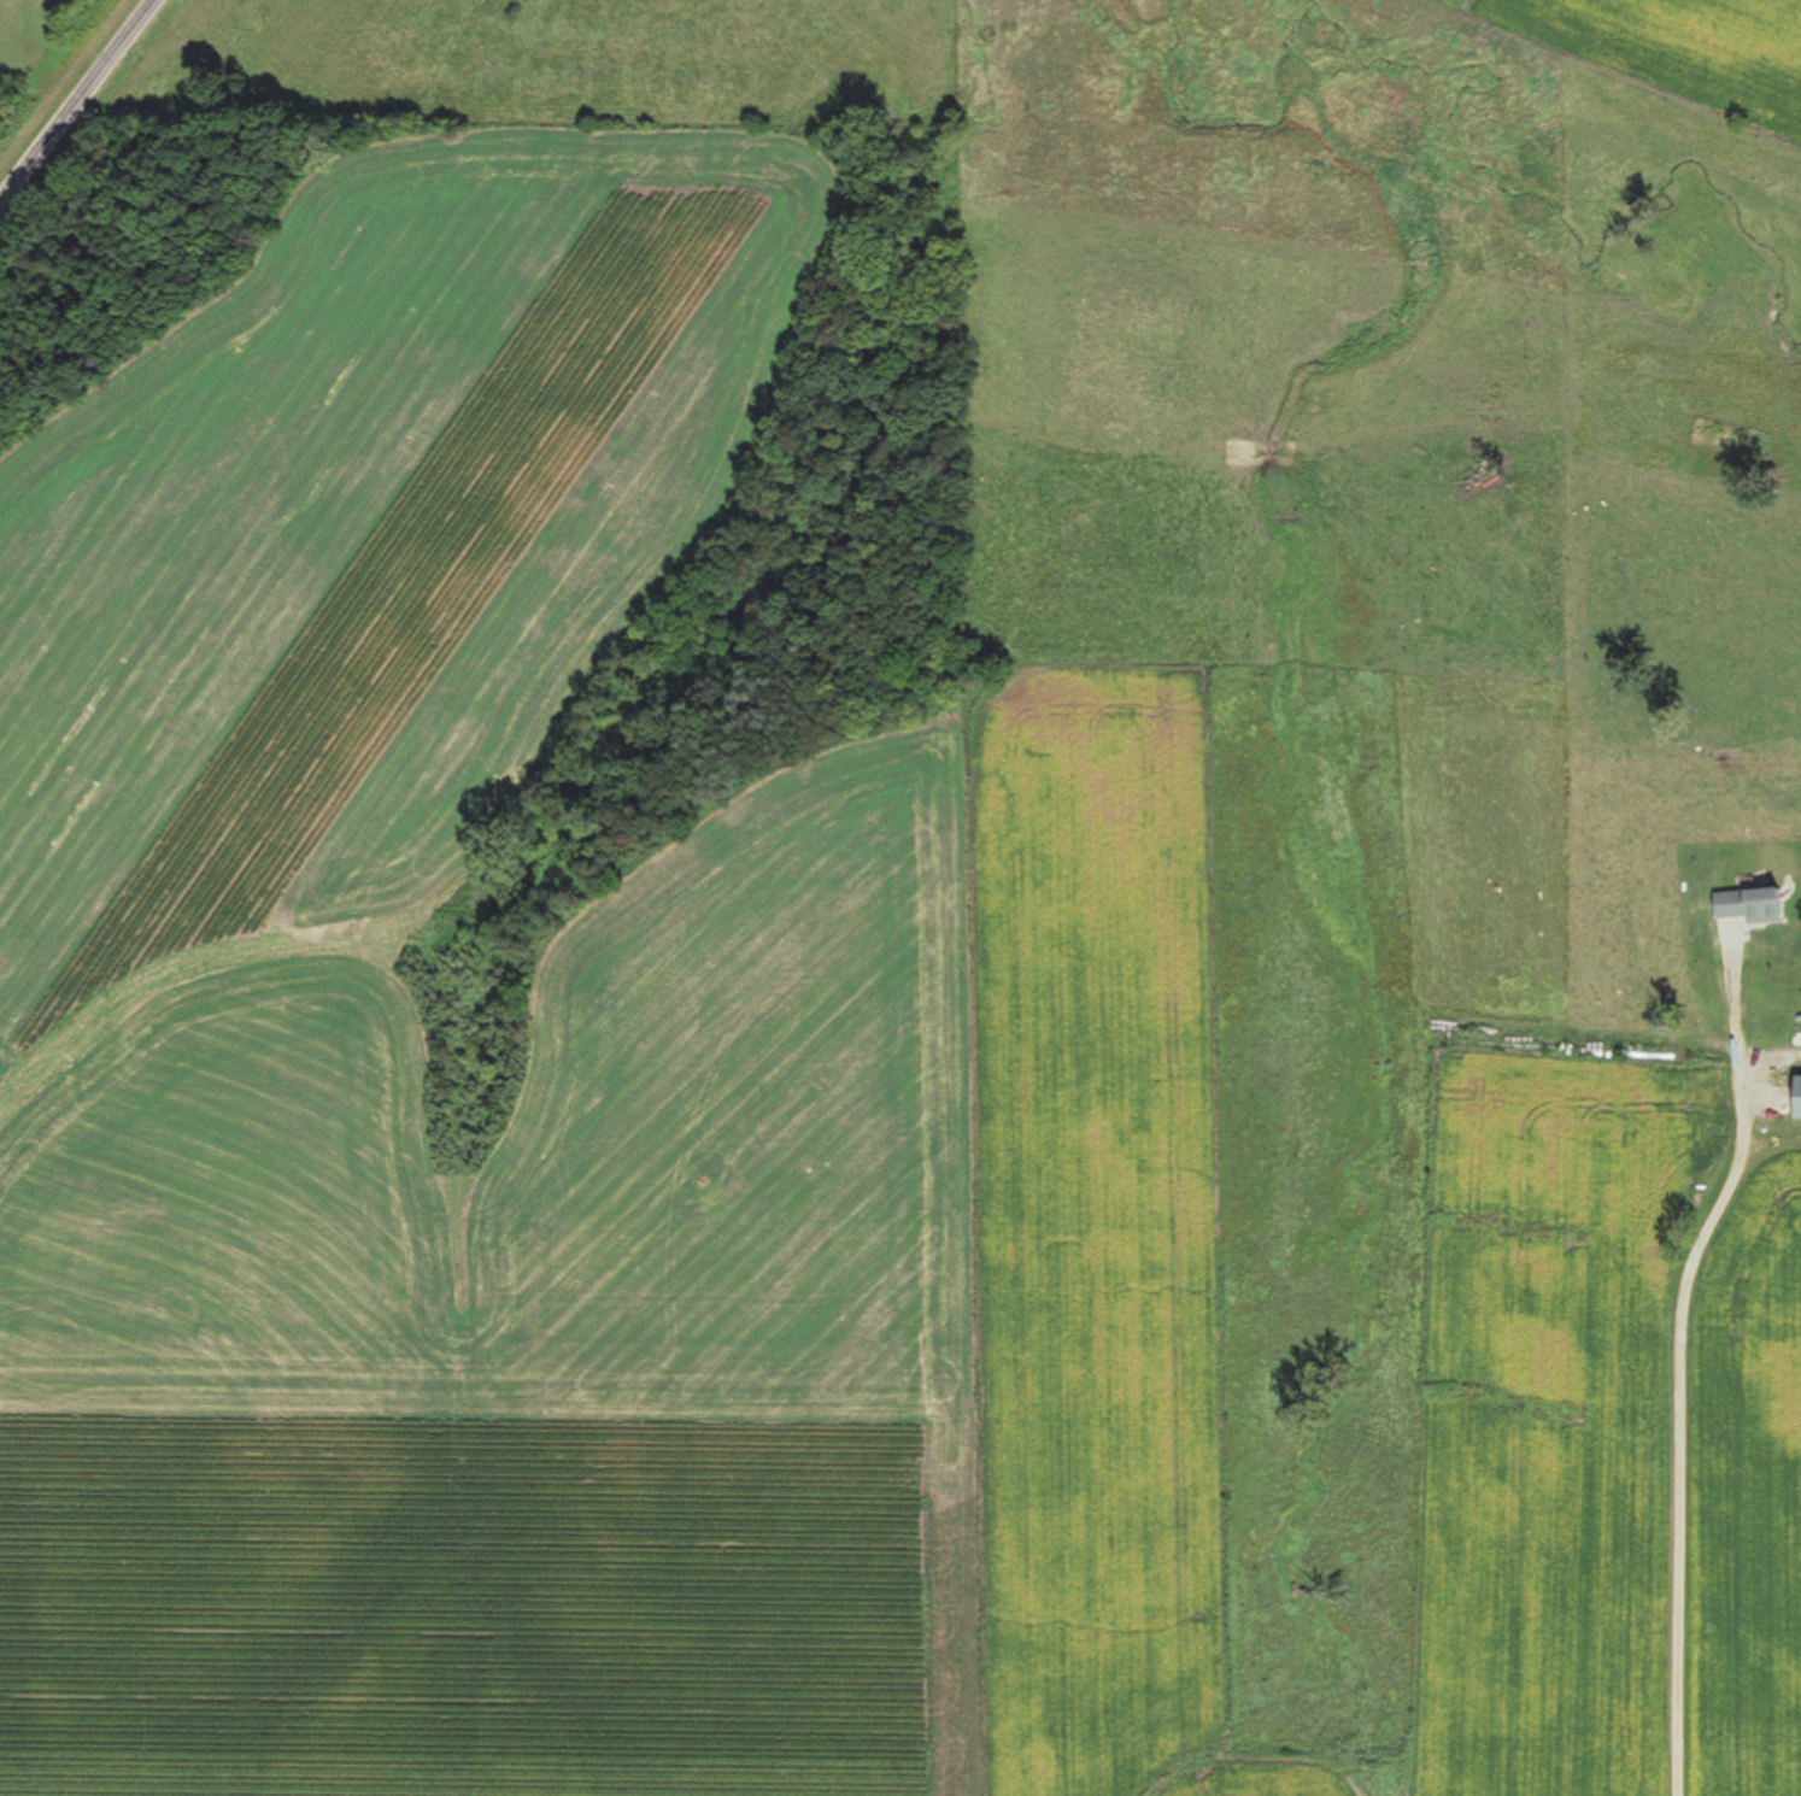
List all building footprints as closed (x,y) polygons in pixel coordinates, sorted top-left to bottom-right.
[(1772,889),(1710,892),(1711,920),(1743,918),(1743,924),(1774,923),(1772,889)]
